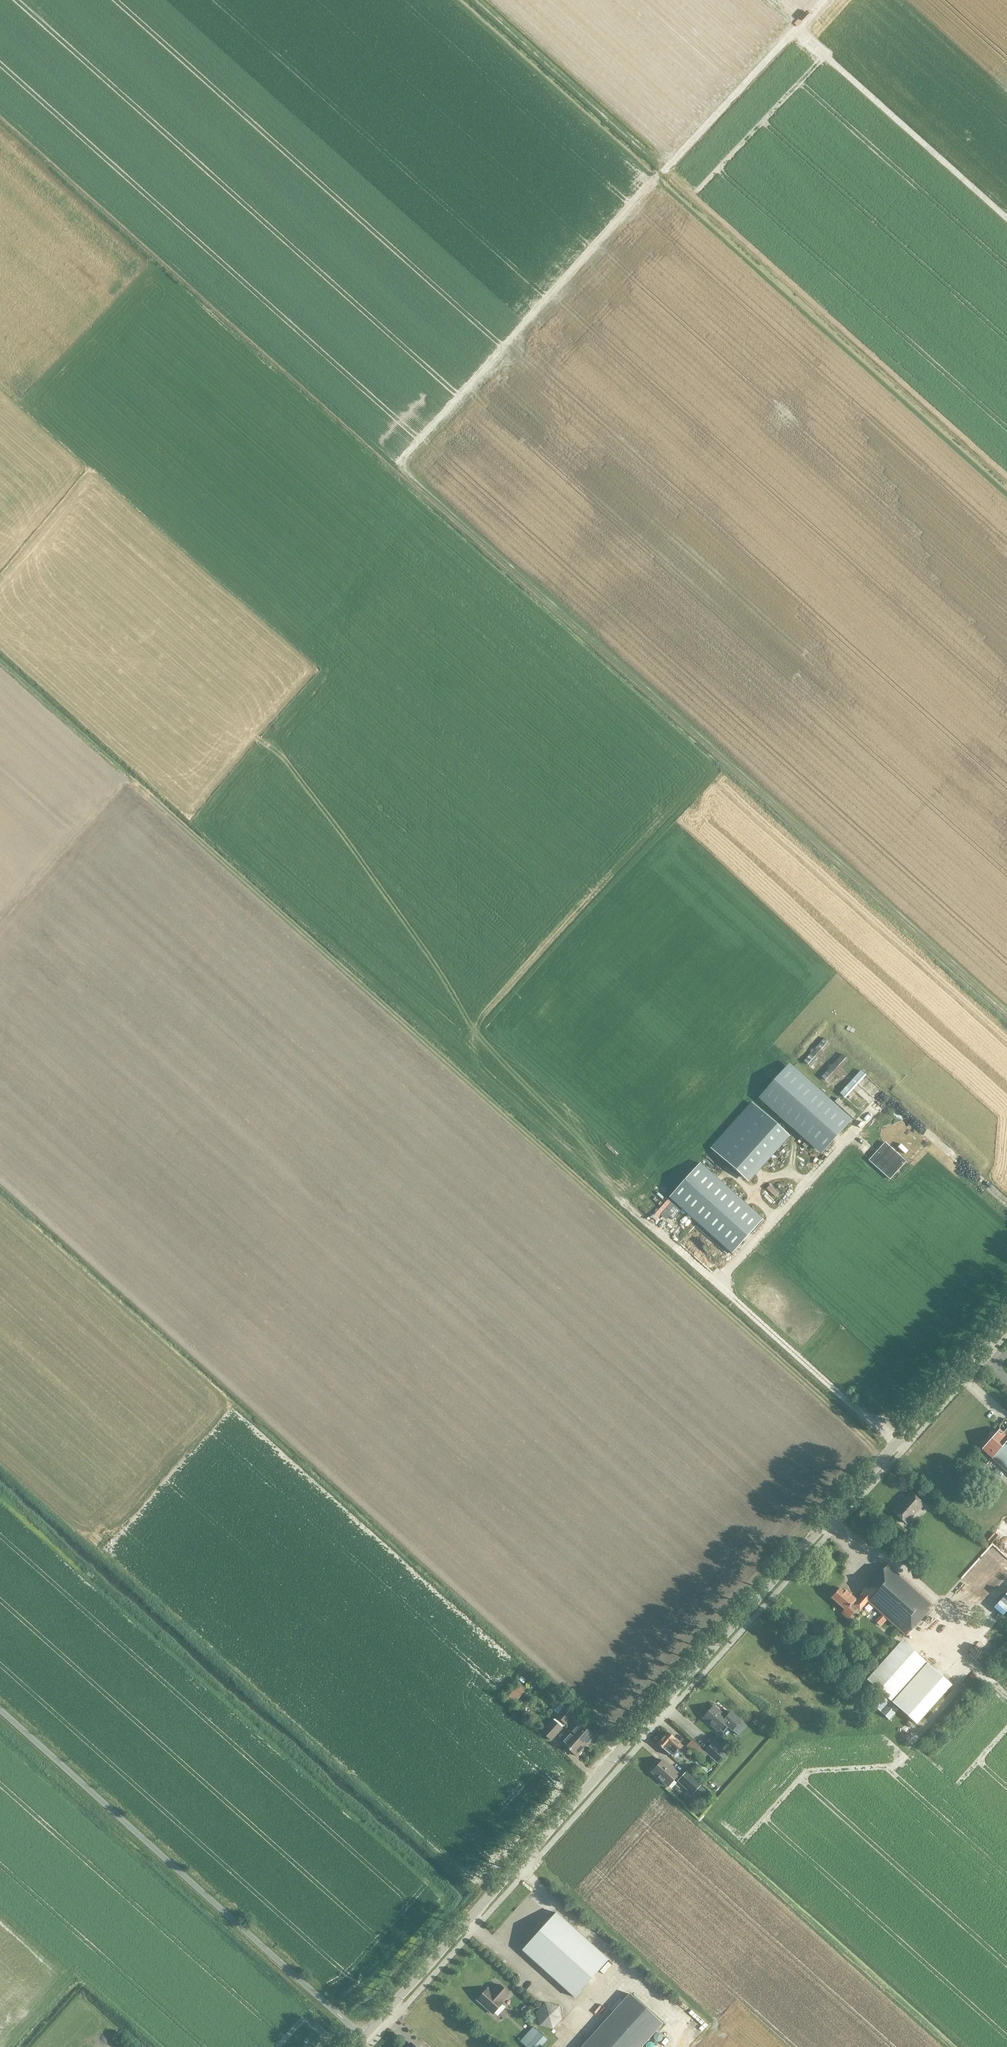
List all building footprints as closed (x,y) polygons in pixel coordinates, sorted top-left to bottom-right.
[(808,1063),(829,1041),(825,1037),(804,1060),(808,1063)] [(826,1079),(847,1056),(843,1053),(822,1076),(826,1079)] [(852,1120),(789,1064),(758,1098),(821,1155),(852,1120)] [(845,1098),(867,1075),(861,1070),(840,1093),(845,1098)] [(839,1097),(836,1101),(846,1111),(850,1108),(839,1097)] [(784,1132),(753,1104),(712,1150),(743,1177),(784,1132)] [(899,1171),(912,1156),(894,1140),(881,1156),(899,1171)] [(763,1219),(700,1163),(669,1198),(732,1254),(763,1219)] [(984,1446),(1000,1427),(996,1424),(980,1443),(984,1446)] [(994,1437),(1006,1449),(1006,1429),(1003,1434),(999,1431),(994,1437)] [(994,1437),(982,1450),(1006,1473),(1006,1449),(994,1437)] [(929,1508),(933,1504),(921,1493),(916,1498),(910,1493),(893,1512),(906,1524),(924,1504),(929,1508)] [(994,1523),(986,1532),(994,1540),(1003,1531),(994,1523)] [(831,1598),(845,1610),(842,1613),(849,1620),(858,1609),(860,1610),(868,1601),(907,1636),(933,1606),(887,1565),(861,1595),(862,1597),(857,1602),(856,1601),(856,1600),(845,1590),(843,1592),(840,1589),(831,1598)] [(879,1691),(891,1702),(926,1662),(902,1641),(867,1680),(879,1691)] [(926,1662),(891,1702),(898,1709),(917,1725),(952,1686),(927,1663),(926,1662)] [(517,1701),(527,1690),(520,1684),(510,1694),(517,1701)] [(868,1702),(888,1720),(898,1709),(879,1691),(868,1702)] [(566,1724),(577,1712),(568,1705),(558,1716),(566,1724)] [(718,1732),(721,1728),(724,1724),(732,1731),(741,1721),(731,1712),(726,1718),(713,1707),(703,1718),(718,1732)] [(551,1741),(563,1728),(553,1719),(541,1733),(551,1741)] [(582,1722),(573,1732),(588,1746),(597,1736),(582,1722)] [(578,1756),(588,1746),(573,1732),(564,1742),(578,1756)] [(673,1758),(683,1746),(668,1733),(657,1744),(673,1758)] [(701,1761),(707,1755),(692,1740),(686,1746),(701,1761)] [(727,1754),(714,1742),(705,1752),(719,1764),(727,1754)] [(679,1775),(663,1761),(652,1772),(668,1787),(679,1775)] [(686,1773),(678,1782),(692,1795),(700,1786),(686,1773)] [(556,1913),(522,1950),(575,1997),(608,1960),(556,1913)] [(499,1985),(492,1992),(488,1989),(478,2000),(493,2014),(503,2003),(502,2002),(509,1994),(499,1985)] [(630,1994),(583,2046),(642,2046),(663,2023),(630,1994)] [(553,2029),(555,2027),(557,2029),(562,2024),(560,2022),(562,2019),(558,2007),(546,2004),(536,2013),(541,2026),(553,2029)] [(526,2046),(541,2046),(548,2039),(534,2027),(520,2042),(526,2046)]
